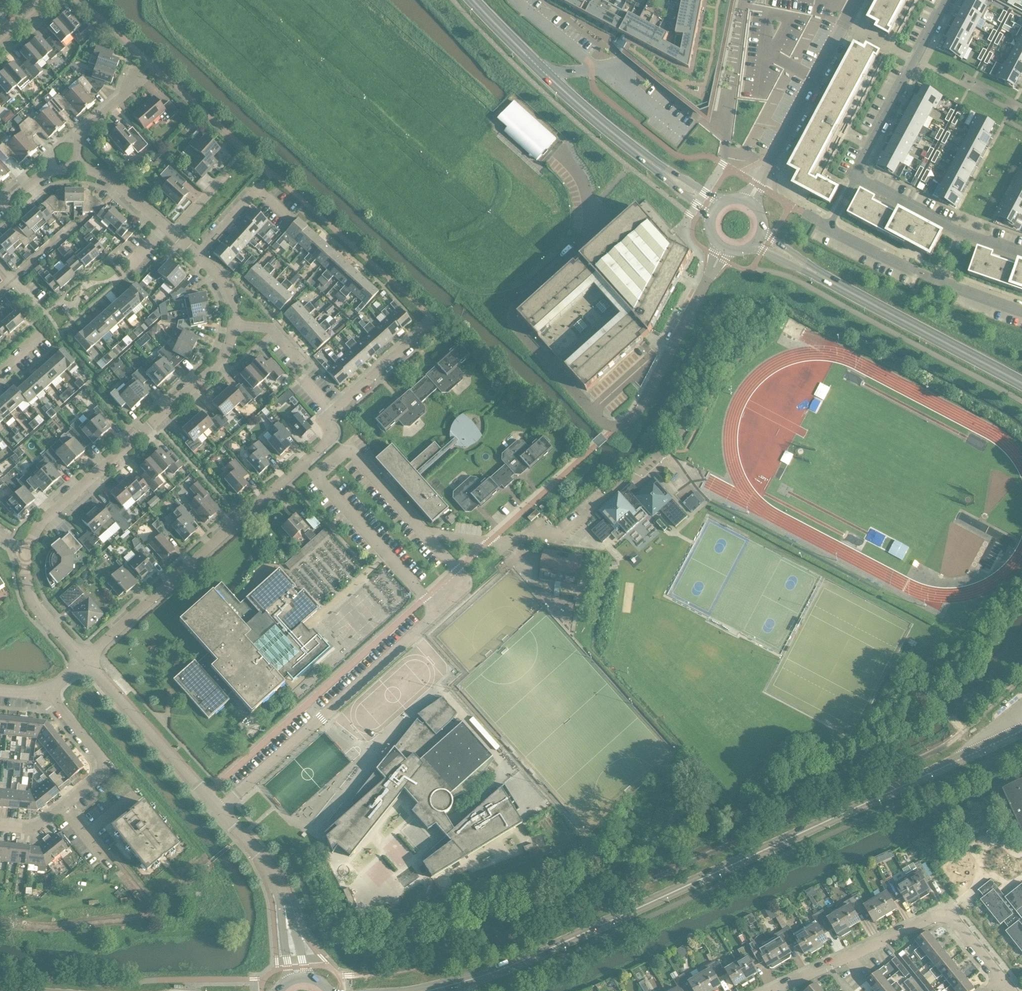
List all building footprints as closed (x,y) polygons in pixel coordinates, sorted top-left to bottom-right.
[(618,31),(615,36),(612,41),(621,53),(622,53),(637,66),(662,86),(710,126),(735,0),(560,0),(618,31)] [(876,4),(879,6),(877,11),(873,9),(873,10),(869,18),(879,24),(878,25),(879,25),(879,24),(889,29),(904,1),(906,2),(908,0),(879,0),(876,4)] [(964,8),(983,18),(988,9),(972,0),(969,0),(968,2),(967,2),(964,8)] [(988,9),(988,8),(983,5),(986,0),(972,0),(988,9)] [(962,11),(959,17),(975,26),(980,17),(983,19),(983,18),(964,8),(963,8),(964,9),(963,12),(962,11)] [(67,11),(57,19),(70,34),(76,29),(80,34),(88,27),(77,13),(72,17),(67,11)] [(975,26),(959,17),(958,18),(959,18),(958,21),(957,21),(953,27),(973,37),(971,35),(975,26)] [(70,34),(57,19),(48,28),(53,34),(49,38),(61,51),(65,47),(61,43),(70,34)] [(952,30),(948,36),(968,47),(973,37),(953,27),(954,28),(952,31),(952,30)] [(577,29),(572,35),(576,38),(581,32),(577,29)] [(39,36),(29,44),(43,59),(48,55),(51,59),(61,51),(49,38),(44,42),(39,36)] [(968,47),(948,36),(948,37),(951,38),(944,51),(952,55),(954,53),(962,57),(968,47)] [(43,59),(29,44),(20,52),(27,61),(23,64),(35,78),(43,71),(37,64),(43,59)] [(865,49),(865,50),(855,45),(850,53),(847,59),(843,67),(842,67),(839,73),(835,81),(832,87),(828,95),(824,101),(825,101),(820,109),(823,111),(812,132),(809,130),(805,138),(804,138),(801,144),(797,152),(794,158),(789,167),(800,172),(798,176),(799,176),(800,173),(804,175),(798,186),(803,189),(804,188),(809,190),(808,192),(809,192),(823,199),(828,203),(829,202),(830,203),(834,196),(837,190),(838,188),(818,178),(817,181),(810,177),(824,149),(827,151),(835,136),(832,135),(837,126),(840,128),(848,113),(845,111),(875,55),(865,50),(866,50),(865,49)] [(96,65),(115,72),(119,60),(111,57),(113,51),(96,46),(93,56),(98,58),(96,65)] [(1011,58),(1021,64),(1021,51),(1016,48),(1011,58)] [(1003,66),(1021,76),(1021,64),(1011,58),(1006,67),(1003,65),(1003,66)] [(35,78),(23,64),(18,68),(13,62),(4,71),(17,86),(21,90),(35,78)] [(115,72),(96,65),(93,73),(86,70),(84,74),(82,75),(92,87),(94,89),(98,86),(100,80),(111,84),(115,72)] [(1003,66),(998,76),(1006,81),(1005,83),(1013,88),(1020,75),(1021,76),(1003,66)] [(892,75),(897,78),(900,71),(895,69),(892,75)] [(4,71),(0,74),(0,95),(7,102),(11,98),(7,94),(17,86),(4,71)] [(92,87),(82,75),(68,88),(71,91),(86,108),(96,99),(88,91),(92,87)] [(916,97),(936,107),(941,97),(932,92),(934,90),(925,85),(919,98),(916,97)] [(86,108),(71,91),(64,97),(58,94),(53,98),(63,110),(67,106),(76,116),(86,108)] [(43,98),(47,103),(49,107),(41,114),(56,131),(66,122),(59,114),(63,110),(53,98),(48,93),(43,98)] [(163,120),(165,118),(167,121),(178,111),(169,100),(162,106),(154,96),(133,115),(144,128),(159,115),(163,120)] [(911,106),(928,115),(933,106),(935,108),(936,107),(916,97),(913,103),(913,104),(912,107),(911,106)] [(514,101),(500,117),(498,119),(508,127),(505,131),(530,154),(530,156),(533,156),(537,160),(556,138),(514,101)] [(906,116),(923,125),(928,115),(911,106),(908,113),(907,116),(906,116)] [(0,115),(4,121),(13,115),(9,109),(0,115)] [(28,117),(23,121),(35,135),(39,131),(47,139),(56,131),(41,114),(34,120),(28,117)] [(923,125),(906,116),(902,122),(903,123),(902,126),(901,125),(918,134),(923,125)] [(971,126),(990,136),(988,135),(994,122),(986,118),(985,120),(976,116),(971,126)] [(21,132),(13,138),(28,155),(38,147),(31,138),(35,135),(23,121),(19,126),(21,132)] [(109,135),(124,152),(131,146),(138,153),(148,145),(135,130),(129,134),(121,125),(109,135)] [(918,134),(901,125),(897,132),(898,132),(897,135),(896,135),(913,144),(918,134)] [(973,128),(968,137),(985,146),(985,145),(986,143),(987,143),(990,136),(971,126),(970,127),(973,128)] [(913,144),(896,135),(892,141),(893,142),(891,145),(891,144),(907,153),(913,144)] [(198,152),(187,164),(202,177),(213,165),(209,161),(219,149),(205,136),(199,142),(195,138),(189,144),(198,152)] [(985,146),(968,137),(963,147),(980,156),(980,155),(979,155),(981,152),(982,152),(985,146)] [(13,138),(6,145),(2,143),(0,145),(0,151),(7,159),(11,155),(19,164),(28,155),(13,138)] [(884,153),(902,163),(907,153),(891,144),(887,151),(888,151),(886,154),(884,153)] [(963,147),(958,156),(975,165),(974,165),(976,162),(977,162),(980,156),(963,147)] [(902,163),(884,153),(882,157),(881,156),(877,163),(886,167),(885,170),(893,174),(899,162),(902,164),(902,163)] [(975,165),(958,156),(953,166),(970,175),(970,174),(969,174),(971,171),(972,172),(975,165)] [(1,180),(10,171),(0,160),(0,179),(1,180)] [(179,184),(184,179),(169,166),(160,175),(167,182),(161,189),(178,204),(188,193),(179,184)] [(953,166),(948,175),(965,184),(964,184),(966,181),(967,181),(970,175),(953,166)] [(948,175),(943,185),(962,195),(959,193),(961,190),(961,191),(965,184),(948,175)] [(943,185),(942,185),(938,192),(941,194),(939,199),(947,203),(949,201),(957,205),(961,199),(960,198),(962,195),(943,185)] [(1010,197),(1021,203),(1021,191),(1015,187),(1012,193),(1013,194),(1011,197),(1011,196),(1010,197)] [(74,202),(74,189),(64,189),(64,190),(58,190),(57,196),(51,196),(45,201),(55,212),(65,212),(65,202),(74,202)] [(74,189),(74,202),(74,206),(82,206),(82,212),(93,212),(102,201),(97,196),(90,196),(91,191),(84,191),(84,189),(74,189)] [(915,225),(858,194),(848,214),(856,219),(857,219),(858,216),(864,218),(862,222),(870,226),(872,223),(878,226),(876,229),(884,234),(886,231),(891,233),(890,237),(898,241),(900,238),(905,241),(904,244),(905,245),(907,240),(916,245),(915,247),(930,255),(942,233),(927,225),(924,231),(914,226),(915,225)] [(1003,205),(1021,215),(1021,203),(1010,197),(1007,203),(1008,203),(1006,206),(1004,205),(1003,205)] [(646,199),(577,261),(518,314),(587,390),(650,334),(693,252),(646,199)] [(55,212),(45,201),(36,209),(35,208),(28,215),(37,224),(40,228),(46,222),(49,226),(55,220),(51,215),(55,212)] [(102,201),(93,212),(102,220),(100,221),(108,228),(119,215),(112,209),(111,210),(102,201)] [(1003,205),(1002,208),(1001,208),(997,215),(1006,219),(1004,222),(1013,226),(1019,214),(1021,215),(1003,205)] [(279,230),(274,226),(254,208),(246,217),(266,235),(271,230),(275,234),(279,230)] [(37,224),(28,215),(21,221),(22,222),(17,226),(31,242),(29,244),(32,247),(36,244),(33,240),(37,237),(30,230),(37,224)] [(126,222),(119,215),(108,228),(114,234),(116,233),(125,241),(135,231),(126,222)] [(266,235),(246,217),(238,226),(252,238),(257,233),(263,239),(266,235)] [(298,218),(280,238),(276,242),(279,246),(284,241),(289,246),(307,226),(298,218)] [(11,230),(4,236),(15,249),(22,243),(25,247),(29,244),(31,242),(17,226),(12,231),(11,230)] [(252,238),(238,226),(230,235),(243,248),(248,242),(254,247),(258,244),(252,238)] [(316,234),(307,226),(289,246),(293,249),(298,243),(303,248),(316,234)] [(84,238),(88,244),(90,245),(84,251),(92,261),(99,254),(98,253),(104,249),(90,233),(84,238)] [(325,242),(316,234),(303,248),(309,253),(304,259),(307,262),(325,242)] [(243,248),(230,235),(221,244),(235,257),(241,262),(244,259),(238,253),(243,248)] [(2,258),(8,253),(9,254),(15,249),(4,236),(0,239),(0,257),(2,258)] [(334,250),(325,242),(307,262),(310,265),(316,259),(321,264),(334,250)] [(235,257),(221,244),(213,253),(233,271),(236,267),(230,262),(235,257)] [(67,253),(65,255),(70,260),(79,270),(84,266),(85,267),(92,261),(84,251),(77,257),(71,249),(67,253)] [(334,250),(321,264),(327,269),(321,275),(325,278),(343,258),(334,250)] [(978,277),(979,273),(985,275),(984,279),(993,282),(994,279),(1000,280),(999,284),(1008,287),(1009,284),(1015,286),(1014,289),(1021,292),(1021,268),(976,252),(969,274),(978,277)] [(273,257),(268,263),(262,269),(257,263),(244,277),(253,285),(271,265),(276,260),(273,257)] [(343,258),(325,278),(328,281),(333,275),(339,280),(352,267),(343,258)] [(6,263),(12,270),(16,267),(10,260),(6,263)] [(60,261),(54,266),(68,282),(75,276),(74,275),(79,270),(70,260),(64,265),(60,261)] [(157,264),(148,275),(154,281),(162,276),(166,280),(178,268),(169,260),(161,268),(157,264)] [(38,265),(34,269),(55,292),(60,287),(61,288),(68,282),(54,266),(54,267),(56,269),(50,275),(47,271),(44,273),(38,265)] [(275,269),(271,265),(253,285),(262,294),(275,280),(269,275),(275,269)] [(352,267),(339,280),(345,285),(339,291),(343,294),(361,275),(352,267)] [(166,280),(165,282),(173,289),(169,293),(172,297),(185,289),(179,284),(186,276),(178,268),(166,280)] [(307,277),(313,284),(319,278),(312,272),(307,277)] [(369,283),(361,275),(343,294),(346,297),(351,291),(357,297),(369,283)] [(280,285),(275,280),(262,294),(271,302),(289,282),(286,279),(280,285)] [(289,282),(271,302),(280,310),(293,296),(287,291),(292,285),(289,282)] [(369,283),(357,297),(362,301),(357,307),(360,311),(378,291),(369,283)] [(128,291),(140,304),(148,297),(136,284),(128,291)] [(189,296),(185,289),(172,297),(174,301),(185,299),(187,309),(207,304),(205,293),(189,296)] [(140,304),(128,291),(120,297),(132,311),(140,304)] [(28,315),(11,296),(8,299),(11,302),(8,304),(15,312),(8,317),(17,327),(24,321),(23,320),(28,315)] [(132,311),(120,297),(113,304),(125,317),(128,321),(135,314),(132,311)] [(292,323),(312,305),(309,302),(303,307),(298,301),(284,314),(292,323)] [(390,315),(402,329),(411,321),(393,301),(390,304),(395,310),(390,315)] [(113,304),(105,311),(117,324),(125,317),(113,304)] [(178,320),(177,324),(192,327),(193,319),(209,316),(207,304),(187,309),(189,318),(178,320)] [(328,313),(335,308),(331,304),(325,310),(328,313)] [(312,305),(292,323),(300,332),(314,319),(309,314),(315,308),(312,305)] [(402,329),(390,315),(384,309),(381,312),(386,318),(381,323),(393,337),(402,329)] [(105,311),(98,318),(109,331),(117,324),(105,311)] [(4,337),(9,332),(10,333),(17,327),(8,317),(5,314),(5,315),(3,315),(0,318),(0,319),(0,332),(4,337)] [(155,321),(150,315),(143,321),(149,327),(155,321)] [(113,335),(109,331),(98,318),(90,325),(102,338),(105,342),(113,335)] [(319,325),(314,319),(300,332),(308,341),(328,323),(325,320),(319,325)] [(393,337),(381,323),(375,328),(370,322),(366,325),(384,345),(393,337)] [(328,323),(308,341),(316,350),(330,338),(325,332),(331,326),(328,323)] [(192,327),(177,324),(176,328),(183,331),(178,341),(193,349),(198,338),(188,333),(192,327)] [(102,338),(90,325),(82,331),(94,344),(102,338)] [(384,345),(366,325),(363,328),(368,334),(363,339),(375,353),(384,345)] [(140,335),(135,329),(127,336),(132,342),(140,335)] [(94,344),(82,331),(75,338),(86,351),(94,344)] [(357,344),(352,338),(349,335),(345,338),(366,361),(375,353),(363,339),(357,344)] [(366,361),(345,338),(345,337),(341,340),(350,350),(345,355),(357,369),(366,361)] [(167,344),(162,348),(171,359),(177,354),(187,359),(193,349),(178,341),(173,351),(167,344)] [(125,348),(120,342),(112,349),(117,355),(122,351),(122,350),(125,348)] [(462,374),(457,368),(469,357),(458,343),(436,363),(438,365),(429,372),(429,378),(429,379),(437,388),(441,392),(447,392),(462,379),(462,374)] [(160,355),(151,362),(166,378),(174,371),(167,362),(171,359),(162,348),(157,352),(160,355)] [(63,349),(55,356),(67,369),(69,372),(77,365),(63,349)] [(357,369),(345,355),(339,360),(334,354),(330,357),(336,363),(348,377),(357,369)] [(109,362),(104,356),(102,355),(99,357),(106,365),(109,362)] [(55,356),(47,363),(59,376),(67,369),(55,356)] [(260,357),(250,366),(263,380),(269,374),(275,381),(283,373),(270,359),(265,363),(260,357)] [(116,359),(111,366),(116,370),(121,363),(116,359)] [(151,362),(143,370),(141,367),(136,371),(145,382),(150,378),(157,386),(166,378),(151,362)] [(348,377),(336,363),(330,368),(325,362),(321,365),(339,385),(348,377)] [(47,363),(40,370),(51,383),(59,376),(47,363)] [(263,380),(250,366),(240,375),(246,381),(241,385),(245,390),(253,399),(253,400),(262,392),(256,386),(263,380)] [(40,370),(32,376),(44,390),(51,383),(40,370)] [(131,375),(134,378),(125,385),(140,402),(149,394),(141,386),(145,382),(136,371),(131,375)] [(32,376),(24,383),(36,396),(44,390),(32,376)] [(416,390),(412,394),(420,403),(437,388),(429,379),(425,382),(423,379),(413,387),(416,390)] [(24,383),(17,390),(25,400),(28,403),(36,396),(24,383)] [(125,385),(120,390),(117,393),(115,390),(110,394),(119,405),(124,401),(131,409),(140,402),(125,385)] [(14,386),(6,393),(18,406),(25,400),(17,390),(14,386)] [(253,399),(245,390),(239,394),(231,386),(222,394),(234,408),(239,403),(243,407),(253,399)] [(62,394),(67,400),(69,398),(64,392),(63,393),(60,389),(59,391),(62,394)] [(0,399),(0,402),(10,413),(18,406),(6,393),(0,399)] [(398,401),(396,399),(374,418),(386,431),(398,420),(404,426),(409,426),(424,413),(424,407),(420,403),(412,394),(412,393),(406,393),(398,401)] [(234,408),(222,394),(212,403),(220,412),(215,416),(223,425),(228,421),(224,416),(234,408)] [(294,405),(298,402),(293,396),(289,399),(294,405)] [(808,409),(815,413),(821,402),(813,398),(808,409)] [(3,420),(6,423),(13,417),(10,413),(0,402),(0,417),(3,420)] [(95,412),(87,419),(102,436),(111,428),(103,419),(107,416),(98,405),(93,409),(95,412)] [(311,428),(306,422),(305,421),(310,417),(299,405),(291,412),(295,416),(288,422),(301,436),(311,428)] [(48,410),(53,416),(59,411),(56,408),(54,410),(51,408),(48,410)] [(263,411),(248,416),(251,424),(266,419),(263,411)] [(223,425),(215,416),(210,421),(202,412),(192,421),(203,433),(209,428),(214,435),(224,426),(223,425)] [(291,435),(279,422),(270,412),(266,416),(272,424),(272,425),(274,426),(268,431),(273,437),(268,442),(280,455),(290,446),(285,440),(291,435)] [(87,419),(82,424),(79,427),(75,422),(70,426),(72,428),(81,439),(86,435),(93,443),(102,436),(87,419)] [(203,433),(192,421),(182,429),(190,438),(185,443),(193,452),(202,444),(198,438),(203,433)] [(409,464),(392,446),(391,445),(375,459),(383,468),(385,466),(389,472),(387,473),(390,477),(391,475),(393,478),(392,479),(432,523),(448,508),(440,500),(442,498),(439,495),(437,497),(419,476),(456,443),(459,446),(465,446),(476,437),(476,431),(467,421),(461,421),(450,430),(450,436),(453,439),(441,450),(434,442),(409,464)] [(16,435),(21,441),(24,438),(19,433),(19,432),(15,427),(12,430),(16,435)] [(72,428),(67,432),(66,434),(64,434),(61,437),(61,438),(59,440),(76,459),(85,451),(77,443),(81,439),(72,428)] [(21,441),(16,435),(13,438),(17,444),(21,441)] [(251,438),(255,444),(248,451),(252,456),(247,461),(259,474),(269,465),(264,459),(269,454),(258,441),(253,436),(251,438)] [(552,449),(540,436),(528,447),(522,441),(517,441),(502,454),(502,460),(514,474),(520,474),(529,466),(530,468),(552,449)] [(59,440),(51,447),(46,452),(52,459),(52,458),(55,462),(60,458),(67,467),(76,459),(59,440)] [(183,465),(170,451),(165,455),(160,449),(150,458),(163,472),(168,467),(174,473),(183,465)] [(21,450),(15,455),(18,458),(24,453),(21,450)] [(781,461),(788,464),(792,454),(785,451),(781,461)] [(49,464),(41,472),(52,484),(61,476),(51,466),(55,462),(52,458),(52,459),(46,452),(41,456),(49,464)] [(163,472),(150,458),(140,467),(146,473),(140,477),(150,488),(153,492),(163,483),(157,477),(163,472)] [(247,485),(242,479),(247,474),(234,460),(226,467),(231,474),(225,480),(237,494),(247,485)] [(502,467),(493,476),(501,485),(510,477),(502,467)] [(52,484),(41,472),(36,475),(29,471),(22,477),(32,487),(36,484),(43,492),(52,484)] [(130,476),(120,485),(131,497),(135,502),(150,488),(140,477),(139,475),(134,480),(130,476)] [(32,487),(22,477),(17,481),(23,487),(15,495),(26,507),(35,499),(27,491),(32,487)] [(499,490),(487,477),(474,489),(472,486),(466,486),(456,495),(456,501),(465,511),(471,511),(479,504),(481,506),(499,490)] [(655,478),(644,488),(648,493),(639,501),(644,505),(643,505),(653,516),(660,509),(672,498),(673,498),(655,478)] [(208,494),(197,482),(190,488),(197,496),(188,504),(205,522),(216,512),(203,498),(208,494)] [(640,491),(632,482),(622,490),(626,494),(623,497),(629,504),(632,507),(635,504),(631,500),(640,491)] [(131,497),(120,485),(111,493),(114,497),(109,502),(114,508),(118,512),(124,508),(122,506),(131,497)] [(644,488),(640,491),(631,500),(635,504),(639,509),(643,505),(644,505),(639,501),(648,493),(644,488)] [(626,494),(622,490),(619,493),(619,492),(609,501),(617,509),(625,502),(627,505),(629,504),(623,497),(626,494)] [(15,495),(10,499),(7,495),(0,501),(9,511),(12,509),(17,515),(26,507),(15,495)] [(154,495),(146,503),(150,507),(158,500),(154,495)] [(684,503),(692,512),(701,504),(693,495),(684,503)] [(679,506),(672,498),(660,509),(667,517),(679,506)] [(617,509),(609,501),(599,510),(606,517),(592,530),(602,542),(616,530),(617,530),(637,512),(636,512),(632,507),(629,504),(627,505),(625,502),(617,509)] [(99,503),(90,511),(107,530),(115,522),(117,524),(123,518),(118,512),(114,508),(108,513),(99,503)] [(194,520),(182,505),(171,515),(177,522),(172,526),(185,540),(195,531),(189,524),(194,520)] [(679,506),(667,517),(676,526),(688,516),(679,506)] [(528,517),(531,521),(540,513),(537,509),(528,517)] [(107,530),(90,511),(82,519),(90,529),(84,534),(93,545),(100,539),(98,537),(107,530)] [(311,526),(315,523),(309,513),(305,516),(311,526)] [(293,518),(282,527),(292,538),(302,529),(304,532),(309,528),(302,520),(298,524),(293,518)] [(152,524),(156,529),(160,534),(149,544),(163,560),(175,549),(165,539),(170,534),(157,520),(152,524)] [(324,528),(292,557),(297,563),(330,534),(324,528)] [(871,528),(866,539),(882,546),(887,534),(871,528)] [(310,540),(315,535),(310,529),(304,534),(310,540)] [(84,534),(77,541),(69,532),(60,540),(59,539),(51,547),(52,548),(73,555),(84,546),(89,552),(95,547),(93,545),(84,534)] [(139,553),(136,556),(131,551),(124,557),(129,562),(128,562),(142,578),(153,568),(145,558),(150,554),(140,543),(135,548),(139,553)] [(73,555),(52,548),(49,552),(47,556),(46,561),(45,566),(45,572),(46,577),(47,580),(49,583),(50,586),(52,588),(56,584),(57,584),(72,570),(73,555)] [(544,549),(542,562),(541,567),(580,573),(582,556),(544,549)] [(138,582),(123,566),(111,576),(113,578),(107,583),(119,596),(124,591),(126,593),(138,582)] [(580,573),(541,567),(539,579),(577,586),(580,573)] [(194,660),(173,679),(208,718),(230,699),(227,696),(232,691),(235,694),(251,712),(284,682),(283,681),(288,676),(292,681),(329,648),(312,629),(309,632),(302,624),(320,608),(303,589),(300,592),(297,588),(301,584),(287,569),(283,573),(279,568),(246,597),(245,598),(240,603),(221,582),(179,620),(208,653),(197,663),(194,660)] [(75,611),(87,600),(82,594),(83,593),(75,584),(60,597),(68,607),(70,605),(75,611)] [(89,599),(87,600),(75,611),(74,612),(87,627),(102,614),(89,599)] [(340,825),(337,821),(324,833),(332,852),(337,846),(349,856),(403,789),(417,804),(411,811),(427,829),(435,824),(446,836),(424,855),(427,859),(422,863),(431,877),(460,860),(467,854),(468,855),(522,822),(515,811),(519,809),(504,784),(453,829),(444,813),(447,811),(450,809),(451,806),(452,802),(451,798),(467,792),(494,759),(458,718),(453,723),(451,721),(457,714),(442,697),(417,714),(424,722),(422,724),(416,719),(384,760),(386,761),(376,769),(350,802),(357,809),(340,825)] [(7,735),(9,717),(0,716),(0,734),(7,735)] [(19,718),(9,717),(7,735),(17,736),(19,718)] [(470,720),(480,732),(484,728),(473,717),(470,720)] [(29,719),(19,718),(17,736),(27,737),(29,719)] [(29,719),(27,737),(36,738),(37,720),(29,719)] [(46,721),(37,720),(36,738),(37,738),(38,739),(52,728),(46,721)] [(52,728),(38,739),(43,746),(57,735),(52,728)] [(498,745),(489,733),(484,736),(494,748),(498,745)] [(64,743),(57,735),(43,746),(50,754),(64,743)] [(64,743),(50,754),(56,762),(70,751),(64,743)] [(70,751),(56,762),(63,770),(77,759),(70,751)] [(83,767),(77,759),(63,770),(69,778),(83,767)] [(44,782),(38,787),(49,801),(59,793),(43,774),(40,777),(44,782)] [(0,795),(0,807),(9,807),(11,790),(5,789),(6,783),(1,782),(0,795)] [(17,790),(11,790),(9,807),(19,809),(22,784),(17,784),(17,790)] [(22,784),(19,809),(28,810),(30,792),(25,791),(26,785),(22,784)] [(1009,791),(1019,813),(1021,812),(1021,785),(1009,791)] [(49,801),(38,787),(32,791),(43,806),(49,801)] [(30,792),(28,810),(37,810),(43,806),(32,791),(31,792),(30,792)] [(178,845),(153,814),(143,802),(130,813),(131,814),(126,818),(125,816),(112,827),(147,870),(160,859),(159,859),(164,855),(165,855),(178,845)] [(396,829),(388,835),(398,847),(406,840),(396,829)] [(48,834),(45,836),(60,854),(68,848),(57,834),(51,838),(48,834)] [(60,854),(45,836),(42,839),(45,843),(40,847),(46,866),(60,854)] [(0,838),(0,861),(7,862),(9,844),(3,843),(4,838),(0,838)] [(9,844),(7,862),(18,863),(20,840),(16,839),(16,845),(9,844)] [(20,840),(18,863),(28,864),(30,846),(23,845),(24,840),(20,840)] [(533,843),(523,846),(525,852),(535,848),(533,843)] [(40,847),(30,846),(28,864),(46,866),(40,847)] [(914,864),(916,867),(914,868),(913,873),(907,877),(909,879),(918,895),(929,889),(926,883),(931,879),(920,861),(914,864)] [(918,895),(909,879),(897,886),(892,877),(887,880),(898,899),(903,896),(907,902),(918,895)] [(1006,898),(991,879),(978,890),(979,890),(984,897),(981,900),(1000,923),(1000,924),(1004,921),(1009,928),(1006,931),(1007,931),(1021,950),(1021,886),(1006,898)] [(898,899),(887,880),(882,883),(887,892),(876,898),(886,915),(897,908),(893,902),(898,899)] [(349,887),(343,890),(351,908),(357,906),(349,887)] [(886,915),(876,898),(865,905),(858,894),(853,897),(862,912),(867,909),(874,921),(886,915)] [(862,912),(853,897),(843,903),(846,907),(839,911),(849,927),(860,921),(856,915),(862,912)] [(849,927),(839,911),(828,918),(823,909),(818,912),(829,931),(834,928),(838,934),(849,927)] [(815,921),(805,927),(818,949),(824,946),(823,942),(827,940),(824,934),(829,931),(818,912),(812,916),(815,921)] [(805,927),(793,934),(789,926),(783,929),(792,944),(794,947),(799,944),(805,953),(809,951),(811,953),(818,949),(805,927)] [(792,944),(783,929),(773,935),(776,939),(770,943),(779,959),(790,953),(787,947),(792,944)] [(928,931),(915,941),(920,946),(914,951),(918,955),(936,940),(928,931)] [(936,940),(918,955),(921,959),(927,955),(931,960),(944,950),(936,940)] [(754,941),(748,944),(759,963),(765,960),(768,966),(779,959),(770,943),(759,950),(754,941)] [(759,963),(748,944),(743,947),(748,956),(737,963),(748,981),(755,977),(754,974),(758,972),(754,966),(759,963)] [(944,950),(931,960),(935,966),(930,970),(933,974),(951,960),(944,950)] [(907,964),(911,960),(906,953),(901,957),(907,964)] [(904,966),(896,957),(891,960),(899,970),(904,966)] [(748,981),(737,963),(726,969),(719,958),(714,961),(722,976),(728,973),(736,985),(739,983),(742,985),(748,981)] [(911,960),(907,964),(915,973),(919,970),(911,960)] [(959,970),(951,960),(933,974),(937,978),(942,974),(947,980),(959,970)] [(705,969),(700,972),(701,975),(700,975),(710,990),(716,990),(718,990),(717,987),(721,985),(718,979),(722,976),(714,961),(704,967),(705,969)] [(884,966),(866,980),(874,990),(886,980),(882,975),(888,970),(884,966)] [(904,966),(899,970),(905,977),(909,973),(904,966)] [(927,980),(919,970),(915,973),(922,983),(927,980)] [(947,980),(951,985),(946,989),(947,990),(952,990),(967,979),(959,970),(947,980)] [(686,976),(684,973),(679,976),(687,990),(710,990),(700,975),(698,973),(693,976),(691,973),(686,976)] [(649,990),(640,976),(636,979),(643,990),(642,990),(643,990),(651,990),(650,990),(649,990)] [(673,990),(687,990),(679,976),(674,979),(679,988),(673,990)] [(916,988),(908,979),(904,982),(911,990),(913,990),(916,988)] [(967,979),(952,990),(972,990),(975,989),(967,979)] [(886,980),(874,990),(875,990),(893,990),(900,985),(896,981),(891,986),(886,980)] [(927,980),(922,983),(929,990),(933,990),(935,989),(927,980)] [(805,990),(823,990),(816,982),(805,990)]
